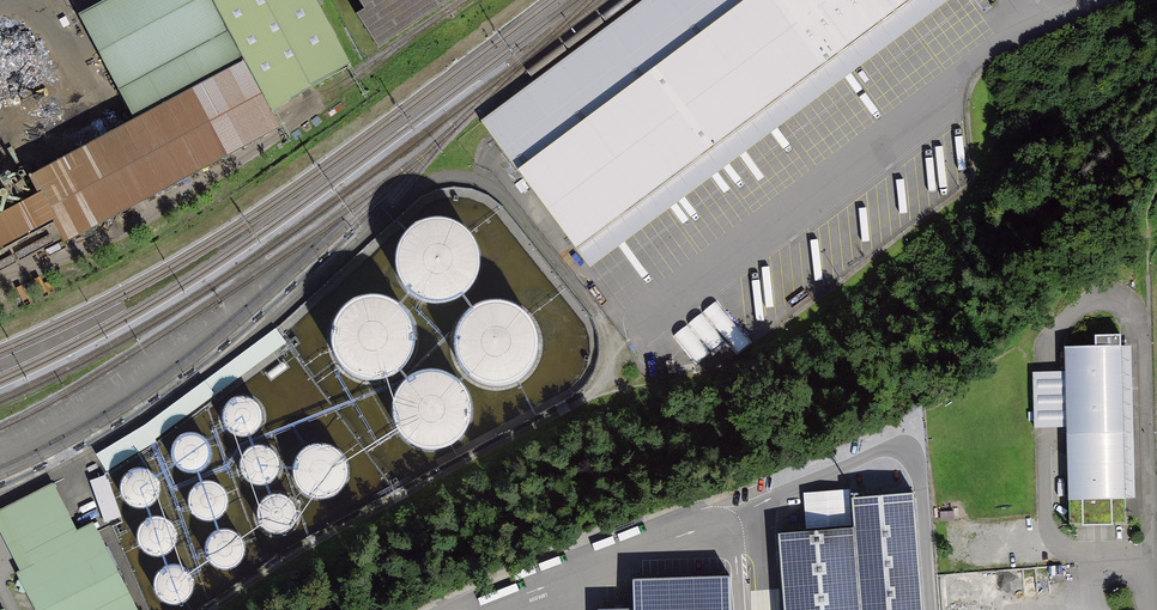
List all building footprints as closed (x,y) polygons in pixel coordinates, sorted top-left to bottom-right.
[(79,20),(134,126),(28,183),(37,201),(0,221),(0,255),(53,227),(57,236),(64,250),(281,134),(273,120),(272,119),(351,71),(313,0),(115,0),(79,20)] [(364,12),(357,18),(378,49),(453,0),(356,0),(364,12)] [(480,122),(588,268),(954,0),(644,0),(480,122)] [(429,213),(417,218),(407,226),(400,236),(397,249),(398,261),(403,273),(411,283),(421,290),(434,293),(448,292),(461,286),(471,277),(477,264),(478,250),(475,236),(467,225),(456,216),(442,212),(429,213)] [(364,289),(352,294),(342,302),(335,313),(332,325),(333,338),(337,349),(346,359),(356,366),(369,369),(383,368),(396,363),(406,353),(412,340),(413,326),(410,312),(402,301),(390,292),(377,289),(364,289)] [(489,300),(477,305),(467,313),(460,324),(457,336),(458,349),(462,360),(470,370),(481,377),(493,380),(507,379),(520,374),(531,364),(537,351),(538,337),(535,323),(527,312),(515,303),(502,300),(489,300)] [(695,368),(728,347),(734,356),(749,345),(719,300),(671,332),(695,368)] [(1096,347),(1065,348),(1066,372),(1032,373),(1034,429),(1067,428),(1070,526),(1127,525),(1127,499),(1123,346),(1123,336),(1096,337),(1096,347)] [(1123,346),(1127,499),(1136,499),(1132,346),(1123,346)] [(422,365),(410,369),(400,377),(393,388),(390,400),(390,413),(395,425),(403,435),(414,442),(426,445),(440,444),(453,438),(463,428),(470,415),(471,401),(468,388),(460,376),(448,368),(434,364),(422,365)] [(228,400),(225,406),(224,413),(226,419),(229,424),(235,428),(240,430),(246,430),(251,428),(256,425),(260,420),(261,414),(261,409),(260,403),(256,398),(251,395),(245,393),(239,394),(233,396),(228,400)] [(177,437),(174,443),(173,449),(175,455),(178,461),(183,465),(189,466),(195,466),(200,464),(205,461),(208,456),(210,451),(210,445),(208,440),(205,435),(200,431),(194,430),(187,430),(181,432),(177,437)] [(295,462),(295,472),(297,480),(303,487),(311,492),(320,494),(328,493),(335,490),(341,484),(345,477),(347,469),(346,461),(343,453),(337,447),(330,443),(322,442),(313,443),(305,447),(298,454),(295,462)] [(244,450),(241,456),(240,462),(242,469),(245,474),(250,478),(256,480),(262,480),(267,478),(272,474),(275,470),(277,464),(277,458),(275,453),(272,448),(267,445),(261,443),(255,443),(249,446),(244,450)] [(125,473),(122,479),(121,485),(123,492),(126,497),(132,501),(137,503),(143,503),(148,501),(153,497),(157,493),(158,487),(158,481),(157,476),(153,471),(148,468),(142,466),(136,466),(130,469),(125,473)] [(194,486),(191,492),(190,498),(191,505),(195,510),(200,514),(206,516),(211,516),(217,514),(222,510),(225,506),(227,500),(227,494),(225,489),(222,484),(217,481),(211,479),(204,479),(198,482),(194,486)] [(776,534),(782,609),(923,609),(914,492),(850,497),(849,481),(776,487),(779,534),(776,534)] [(103,545),(86,554),(50,483),(0,509),(0,534),(18,569),(14,571),(34,609),(136,609),(103,545)] [(263,499),(260,505),(259,511),(260,517),(264,523),(269,527),(275,528),(280,528),(286,527),(291,523),(294,519),(296,513),(296,507),(294,502),(291,497),(286,494),(280,492),(273,492),(267,495),(263,499)] [(142,521),(139,527),(138,533),(140,539),(143,545),(148,548),(154,550),(160,550),(165,548),(170,545),(173,540),(175,535),(175,529),(173,524),(170,519),(165,515),(159,514),(153,514),(147,516),(142,521)] [(209,535),(206,540),(205,547),(207,553),(210,558),(216,562),(221,564),(227,564),(232,562),(237,559),(241,554),(242,549),(242,543),(241,537),(237,532),(232,529),(226,527),(220,528),(214,530),(209,535)] [(159,571),(156,577),(155,583),(156,590),(160,595),(165,599),(171,601),(176,601),(182,599),(187,595),(190,591),(192,585),(192,579),(190,574),(187,569),(182,566),(176,564),(169,564),(163,567),(159,571)] [(729,576),(630,579),(631,608),(596,609),(730,609),(729,576)]
